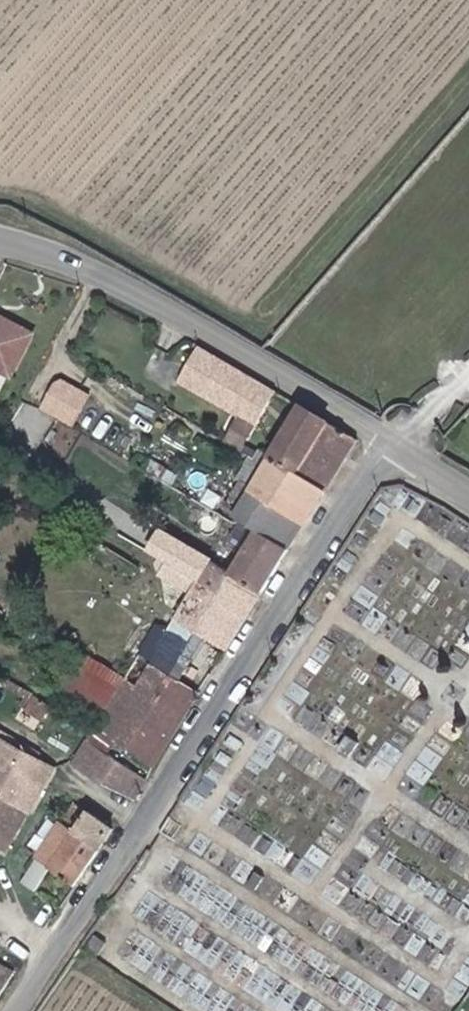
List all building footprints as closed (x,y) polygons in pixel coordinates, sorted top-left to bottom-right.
[(0,328),(0,376),(6,379),(27,342),(0,328)] [(240,418),(258,427),(276,395),(194,349),(174,383),(240,418)] [(76,417),(89,391),(61,378),(48,403),(76,417)] [(274,464),(324,492),(357,440),(305,411),(274,464)] [(241,457),(258,427),(240,418),(225,448),(241,457)] [(149,464),(139,459),(132,470),(142,475),(149,464)] [(287,552),(324,492),(274,464),(259,490),(248,484),(231,515),(235,518),(287,552)] [(287,552),(235,518),(230,526),(251,537),(231,571),(157,534),(146,553),(200,582),(250,610),(287,552)] [(250,610),(200,582),(178,617),(207,633),(228,646),(250,610)] [(207,633),(178,617),(168,634),(158,630),(97,730),(155,768),(201,690),(181,676),(207,633)] [(6,788),(2,797),(30,812),(54,770),(0,740),(0,784),(6,788)] [(149,778),(86,744),(74,765),(136,799),(149,778)] [(30,812),(2,797),(6,788),(0,784),(0,830),(15,838),(30,812)] [(73,835),(88,810),(77,804),(60,828),(73,835)] [(73,835),(100,849),(116,825),(88,810),(73,835)] [(79,884),(100,849),(73,835),(60,828),(40,862),(54,870),(79,884)] [(7,852),(15,838),(0,830),(0,848),(7,852)] [(54,870),(40,862),(27,885),(40,892),(54,870)] [(19,975),(0,964),(0,1003),(19,975)]
